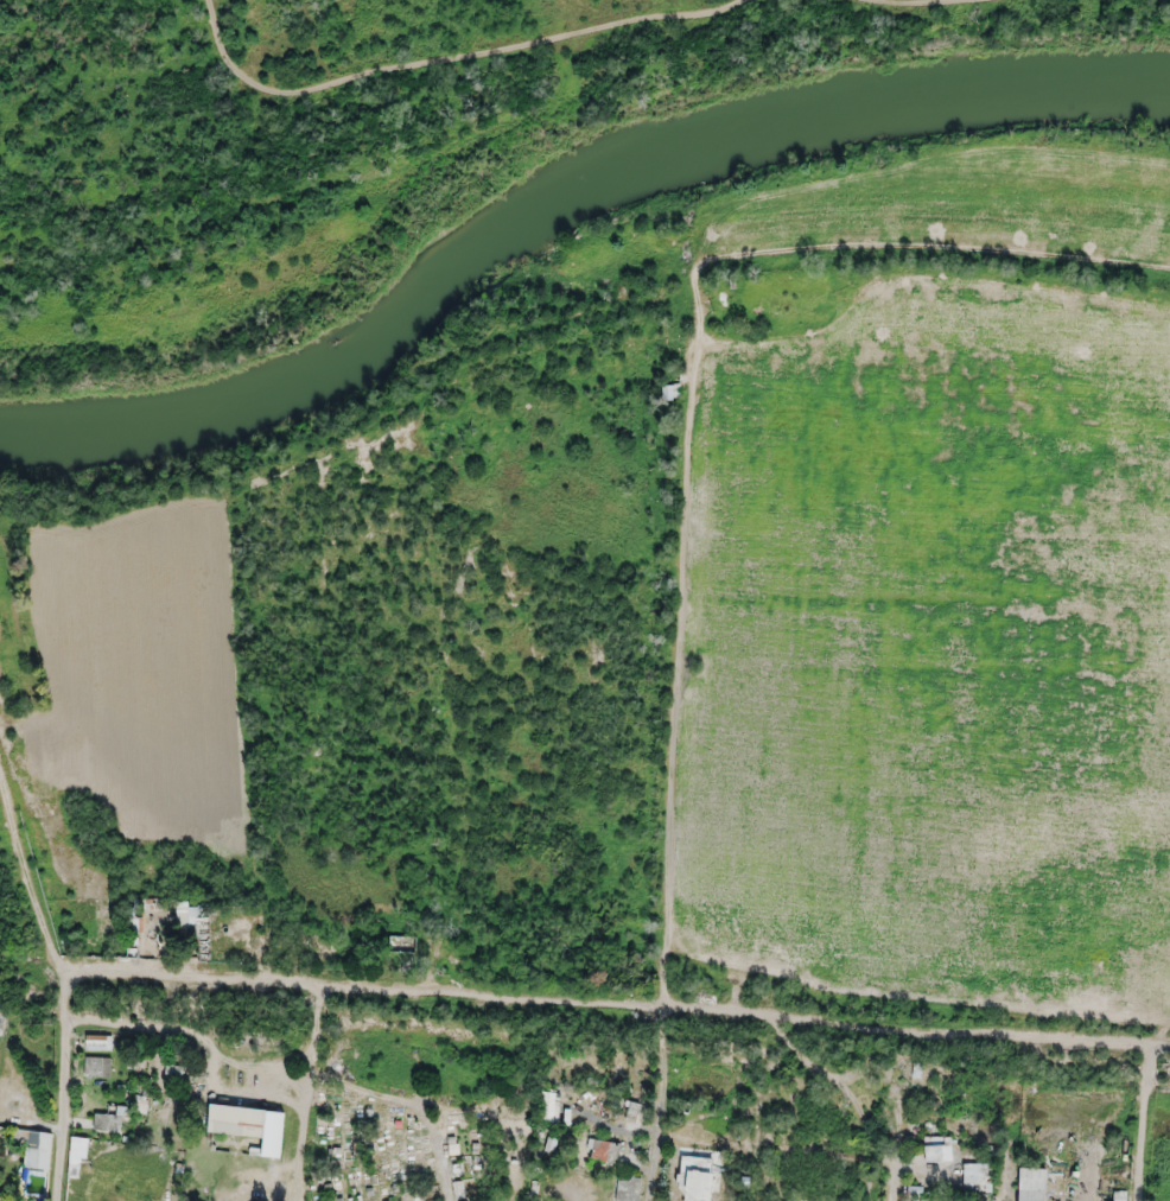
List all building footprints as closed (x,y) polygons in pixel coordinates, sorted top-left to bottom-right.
[(212,1133),(260,1135),(261,1105),(214,1103),(212,1133)] [(1044,1188),(1021,1188),(1021,1200),(1044,1200),(1044,1188)]
